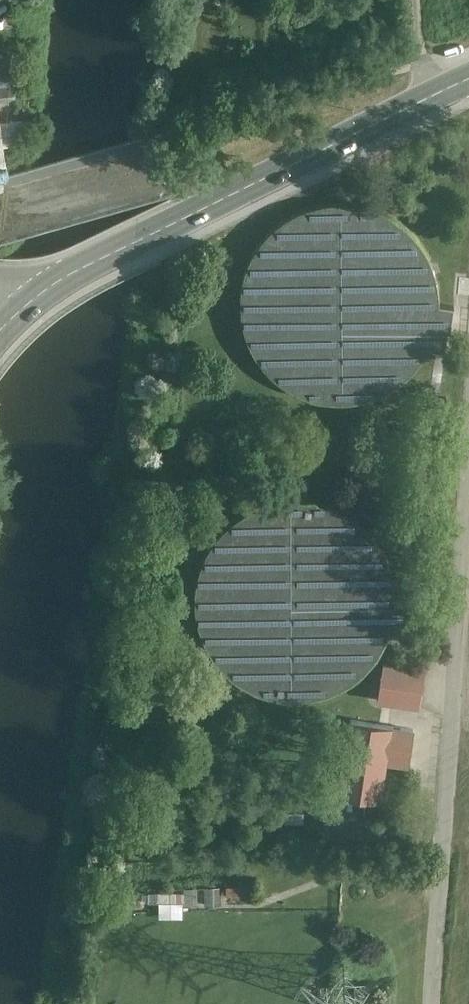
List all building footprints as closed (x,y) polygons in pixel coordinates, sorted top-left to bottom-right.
[(16,101),(14,79),(12,79),(9,80),(7,56),(0,56),(0,103),(16,101)] [(10,173),(7,164),(4,143),(20,140),(17,117),(1,120),(0,113),(0,176),(10,173)] [(279,381),(298,392),(325,401),(351,401),(374,396),(401,382),(419,365),(430,348),(446,350),(456,309),(442,304),(441,287),(434,263),(422,242),(409,228),(393,215),(367,204),(342,201),(311,205),(292,213),(275,225),(260,241),(246,266),(241,287),(240,312),(247,338),(259,360),(279,381)] [(210,650),(226,670),(246,686),(276,697),(303,699),(328,695),(349,685),(365,673),(378,658),(388,642),(393,628),(406,629),(410,605),(397,603),(396,588),(391,566),(383,548),(369,530),(352,516),(332,506),(314,501),(288,500),(265,505),(243,515),(224,531),(212,547),(203,564),(198,586),(197,607),(201,630),(210,650)] [(382,661),(376,698),(419,705),(425,668),(382,661)] [(350,718),(338,793),(368,798),(365,815),(374,816),(377,799),(380,800),(386,761),(409,764),(414,729),(350,718)] [(227,883),(208,884),(208,901),(227,901),(227,883)] [(165,888),(165,912),(190,912),(190,888),(165,888)]
